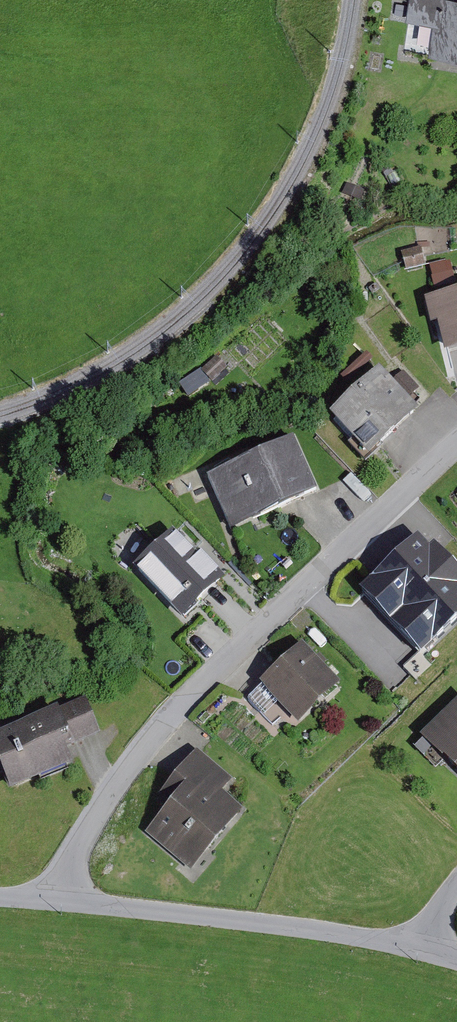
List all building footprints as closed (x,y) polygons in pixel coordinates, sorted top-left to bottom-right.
[(407,21),(433,25),(429,55),(456,59),(456,0),(410,0),(407,21)] [(421,248),(401,253),(406,271),(426,265),(421,248)] [(445,263),(430,266),(436,293),(455,288),(452,273),(448,274),(445,263)] [(424,301),(431,328),(438,326),(445,356),(456,354),(456,293),(424,301)] [(373,361),(367,355),(340,378),(347,385),(373,361)] [(380,371),(330,418),(370,461),(420,415),(380,371)] [(404,372),(392,383),(408,400),(420,389),(404,372)] [(293,440),(206,479),(230,532),(317,493),(293,440)] [(172,532),(132,571),(182,624),(226,582),(200,554),(196,557),(172,532)] [(358,594),(420,658),(456,623),(456,570),(435,546),(430,550),(418,537),(358,594)] [(341,687),(302,646),(260,686),(298,727),(341,687)] [(0,736),(0,768),(11,793),(73,766),(65,749),(100,734),(85,700),(0,736)] [(421,739),(424,742),(416,749),(437,770),(444,763),(456,776),(456,702),(421,739)] [(170,808),(147,835),(192,872),(243,811),(223,794),(233,782),(197,752),(158,798),(170,808)]
